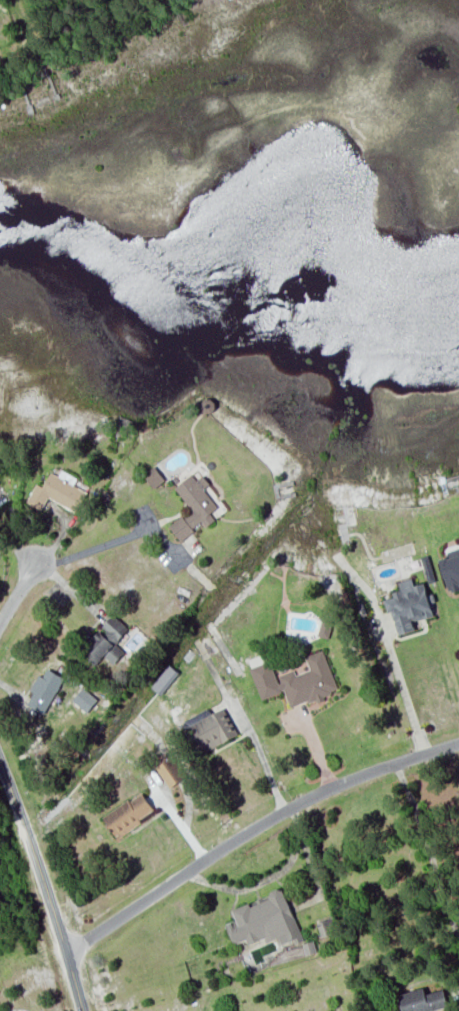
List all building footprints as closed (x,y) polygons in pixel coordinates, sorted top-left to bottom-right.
[(165,479),(154,465),(143,474),(154,488),(165,479)] [(87,491),(72,484),(76,477),(62,471),(59,476),(50,471),(44,486),(36,483),(26,502),(42,509),(47,498),(78,512),(87,491)] [(174,487),(191,509),(169,525),(180,540),(202,523),(204,527),(215,519),(208,511),(221,502),(201,475),(196,479),(192,474),(174,487)] [(440,562),(448,592),(458,589),(458,556),(440,562)] [(398,634),(415,630),(413,620),(434,615),(426,582),(414,585),(412,578),(399,581),(401,590),(392,592),(393,596),(384,598),(387,610),(392,609),(398,634)] [(128,628),(113,614),(100,628),(100,629),(85,645),(100,660),(104,656),(113,664),(124,652),(114,643),(128,628)] [(261,699),(284,691),(290,708),(338,691),(324,649),(305,656),(309,669),(295,674),(294,670),(276,676),(270,660),(250,667),(261,699)] [(150,686),(161,695),(179,673),(168,664),(150,686)] [(62,675),(46,669),(43,676),(37,674),(30,691),(32,692),(27,705),(47,713),(62,675)] [(238,735),(225,708),(186,726),(199,754),(238,735)] [(187,776),(174,756),(156,766),(168,787),(187,776)] [(103,817),(117,837),(155,811),(141,791),(103,817)] [(303,938),(283,888),(232,909),(236,919),(226,923),(234,944),(246,939),(248,944),(265,938),(267,942),(278,938),(282,947),(303,938)] [(425,993),(424,987),(398,993),(403,1010),(432,1010),(449,1007),(444,988),(425,993)]
